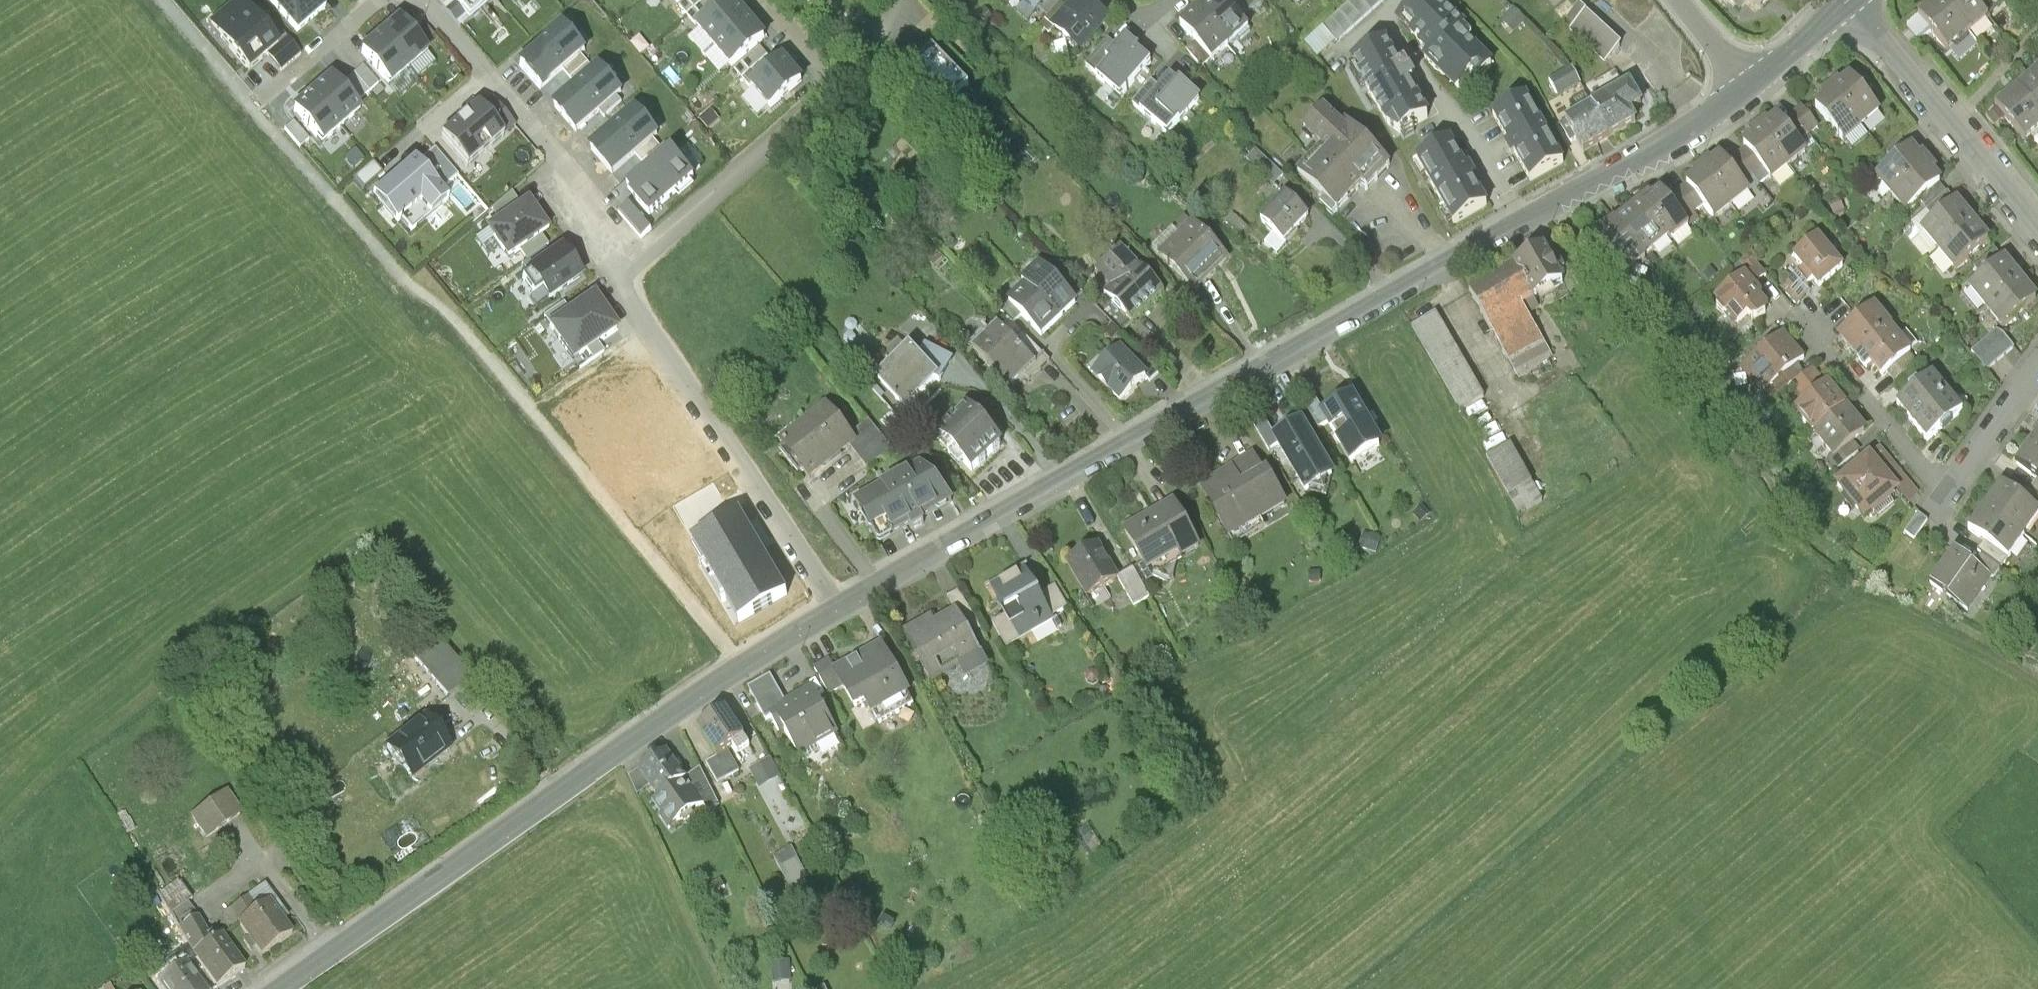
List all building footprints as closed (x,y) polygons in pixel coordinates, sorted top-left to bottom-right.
[(297,32),(326,7),(320,0),(270,0),(297,32)] [(452,0),(450,0),(442,7),(459,27),(468,19),(452,0)] [(469,19),(492,0),(452,0),(468,19),(469,19)] [(680,8),(687,17),(707,0),(690,0),(680,8)] [(718,0),(707,0),(687,17),(696,26),(721,4),(718,0)] [(748,20),(731,0),(698,28),(715,48),(748,20)] [(1034,10),(1043,0),(1024,0),(1034,10)] [(1048,22),(1081,51),(1113,16),(1096,0),(1068,0),(1048,22)] [(1201,12),(1230,46),(1249,30),(1224,0),(1216,0),(1201,12)] [(1390,22),(1427,62),(1466,27),(1442,0),(1414,0),(1390,22)] [(1738,12),(1751,0),(1726,0),(1738,12)] [(1760,9),(1769,0),(1751,0),(1760,9)] [(1964,30),(1940,0),(1922,0),(1913,7),(1945,46),(1964,30)] [(1964,30),(1987,11),(1978,0),(1940,0),(1964,30)] [(210,27),(248,71),(267,55),(277,46),(268,35),(239,2),(210,27)] [(1581,4),(1563,24),(1606,63),(1624,43),(1581,4)] [(425,44),(435,36),(413,10),(403,18),(425,44)] [(1211,62),(1230,46),(1201,12),(1182,28),(1211,62)] [(732,68),(765,40),(748,20),(715,48),(732,68)] [(380,37),(408,70),(427,53),(399,21),(380,37)] [(542,46),(519,66),(540,90),(562,71),(581,55),(585,51),(564,27),(560,31),(555,25),(537,40),(542,46)] [(277,27),(268,35),(277,46),(267,55),(281,72),(301,55),(277,27)] [(1466,27),(1427,62),(1462,101),(1501,65),(1466,27)] [(1120,28),(1088,64),(1120,91),(1152,55),(1120,28)] [(1319,30),(1307,40),(1318,52),(1330,41),(1319,30)] [(361,53),(389,86),(408,70),(380,37),(361,53)] [(1386,38),(1347,59),(1391,140),(1431,118),(1386,38)] [(768,58),(760,49),(734,71),(742,80),(768,58)] [(969,88),(933,51),(905,78),(941,115),(969,88)] [(589,64),(581,55),(562,71),(570,80),(589,64)] [(775,67),(768,58),(742,80),(750,89),(752,87),(775,67)] [(771,109),(802,82),(783,60),(775,67),(752,87),(771,109)] [(1162,63),(1131,100),(1163,128),(1195,91),(1162,63)] [(596,73),(589,64),(570,80),(578,89),(596,73)] [(2010,82),(2037,115),(2037,71),(2032,64),(2010,82)] [(369,93),(379,85),(363,66),(354,74),(369,93)] [(1559,97),(1587,85),(1579,66),(1551,78),(1559,97)] [(578,89),(556,109),(576,132),(599,112),(604,119),(622,103),(617,98),(622,94),(601,70),(596,73),(578,89)] [(1846,70),(1828,85),(1859,121),(1877,107),(1846,70)] [(313,95),(340,127),(360,111),(332,78),(313,95)] [(2037,122),(2037,115),(2010,82),(1989,99),(2020,136),(2037,122)] [(1622,83),(1594,100),(1613,132),(1641,116),(1622,83)] [(1842,136),(1859,121),(1828,85),(1811,100),(1842,136)] [(1528,90),(1493,110),(1532,177),(1567,158),(1528,90)] [(293,112),(321,144),(340,127),(313,95),(293,112)] [(1322,142),(1298,168),(1339,206),(1387,155),(1324,97),(1301,122),(1322,142)] [(1585,148),(1613,132),(1594,100),(1566,116),(1585,148)] [(483,112),(501,134),(513,124),(494,102),(483,112)] [(441,139),(467,168),(504,136),(501,134),(483,112),(477,106),(441,139)] [(1773,109),(1755,122),(1785,163),(1804,150),(1773,109)] [(615,131),(591,151),(612,175),(635,156),(653,140),(658,137),(637,112),(633,116),(628,110),(610,124),(615,131)] [(1767,177),(1785,163),(1755,122),(1737,135),(1767,177)] [(1451,136),(1418,154),(1454,220),(1488,202),(1451,136)] [(661,149),(653,140),(635,156),(643,165),(649,160),(661,149)] [(1870,171),(1885,189),(1923,158),(1909,140),(1870,171)] [(661,149),(649,160),(657,169),(673,155),(665,146),(661,149)] [(657,169),(628,193),(649,217),(694,179),(692,176),(704,166),(688,147),(676,158),(673,155),(657,169)] [(435,148),(417,163),(441,191),(458,176),(435,148)] [(1714,149),(1697,163),(1730,203),(1747,189),(1714,149)] [(859,164),(851,155),(845,160),(853,169),(859,164)] [(1937,176),(1923,158),(1885,189),(1899,207),(1937,176)] [(414,160),(373,195),(396,223),(400,219),(411,231),(429,216),(448,200),(441,191),(417,163),(414,160)] [(1713,216),(1730,203),(1697,163),(1680,176),(1713,216)] [(1656,185),(1633,202),(1661,240),(1684,223),(1656,185)] [(1257,214),(1282,240),(1311,212),(1287,186),(1257,214)] [(500,221),(521,207),(511,193),(492,210),(500,221)] [(1917,227),(1934,246),(1971,215),(1955,196),(1917,227)] [(502,249),(509,259),(520,251),(541,237),(548,232),(527,202),(521,207),(500,221),(488,229),(495,239),(493,240),(500,250),(502,249)] [(1633,202),(1610,219),(1638,257),(1661,240),(1633,202)] [(651,231),(629,205),(619,213),(641,240),(651,231)] [(1987,234),(1971,215),(1934,246),(1950,265),(1987,234)] [(1197,289),(1229,255),(1187,216),(1156,251),(1197,289)] [(1616,274),(1638,257),(1610,219),(1587,236),(1616,274)] [(1842,264),(1815,229),(1787,251),(1814,286),(1842,264)] [(545,249),(548,247),(541,237),(520,251),(527,261),(545,249)] [(1537,242),(1499,263),(1520,300),(1558,279),(1537,242)] [(1133,320),(1163,289),(1117,243),(1086,274),(1133,320)] [(545,249),(527,261),(521,265),(528,274),(552,258),(545,249)] [(529,297),(537,308),(580,279),(561,251),(552,258),(528,274),(521,279),(533,295),(529,297)] [(1965,281),(1981,301),(2018,273),(2002,252),(1965,281)] [(1552,357),(1520,300),(1499,263),(1461,285),(1481,320),(1514,379),(1552,357)] [(1043,267),(1024,284),(1052,314),(1071,297),(1043,267)] [(1767,301),(1742,269),(1711,293),(1736,325),(1767,301)] [(2035,294),(2018,273),(1981,301),(1998,322),(2035,294)] [(1024,284),(1009,299),(1036,329),(1052,314),(1024,284)] [(550,328),(572,361),(586,352),(596,345),(617,331),(594,298),(570,314),(550,328)] [(1838,326),(1857,351),(1892,324),(1873,299),(1838,326)] [(1030,322),(1012,302),(1005,308),(1023,328),(1030,322)] [(550,328),(570,314),(563,304),(543,317),(550,328)] [(1435,311),(1409,325),(1457,412),(1482,398),(1435,311)] [(997,321),(1033,361),(1044,352),(1007,312),(997,321)] [(972,343),(1009,383),(1033,361),(997,321),(972,343)] [(1911,349),(1892,324),(1857,351),(1876,375),(1911,349)] [(1807,365),(1778,327),(1734,361),(1763,399),(1807,365)] [(2013,350),(1996,328),(1968,349),(1986,372),(2013,350)] [(941,375),(909,342),(873,376),(905,409),(941,375)] [(1133,407),(1163,379),(1130,342),(1099,369),(1133,407)] [(596,345),(586,352),(592,362),(603,354),(596,345)] [(1961,408),(1930,367),(1892,396),(1924,437),(1961,408)] [(1843,403),(1824,379),(1790,405),(1809,430),(1843,403)] [(1321,414),(1323,413),(1312,392),(1301,398),(1318,429),(1327,425),(1321,414)] [(1327,425),(1350,465),(1382,447),(1353,396),(1323,413),(1321,414),(1327,425)] [(964,399),(933,431),(973,469),(1004,437),(964,399)] [(826,402),(775,439),(805,480),(850,447),(856,443),(851,436),(826,402)] [(1862,428),(1843,403),(1809,430),(1828,454),(1862,428)] [(1278,447),(1273,438),(1261,415),(1252,421),(1269,452),(1278,447)] [(867,471),(893,452),(870,421),(851,436),(856,443),(850,447),(867,471)] [(1278,447),(1306,495),(1335,479),(1303,422),(1273,438),(1278,447)] [(2026,438),(2037,447),(2037,422),(2026,438)] [(2026,438),(2010,459),(2037,480),(2037,447),(2026,438)] [(1507,443),(1483,456),(1505,497),(1529,484),(1507,443)] [(1896,486),(1867,448),(1830,476),(1859,514),(1896,486)] [(1200,487),(1229,538),(1286,505),(1257,455),(1200,487)] [(922,466),(856,502),(877,541),(952,503),(922,466)] [(1980,501),(2025,534),(2037,516),(2037,507),(1998,477),(1980,501)] [(2007,558),(2025,534),(1980,501),(1963,525),(2007,558)] [(1174,502),(1124,530),(1151,578),(1200,549),(1174,502)] [(739,626),(788,598),(739,515),(692,543),(705,565),(700,568),(701,570),(707,566),(728,601),(722,604),(723,606),(733,600),(745,620),(739,624),(739,626)] [(1991,573),(1951,545),(1926,581),(1965,609),(1991,573)] [(1099,546),(1066,565),(1086,600),(1119,581),(1118,580),(1099,546)] [(1027,569),(992,589),(1006,617),(993,626),(1007,651),(1054,623),(1052,619),(1041,597),(1027,569)] [(1133,571),(1118,580),(1119,581),(1135,608),(1150,599),(1133,571)] [(1055,588),(1041,597),(1052,619),(1068,610),(1055,588)] [(958,619),(961,618),(972,638),(982,632),(960,593),(947,600),(958,619)] [(936,626),(908,642),(932,685),(944,678),(942,673),(958,664),(962,665),(968,677),(987,666),(972,638),(961,618),(958,619),(938,631),(936,626)] [(475,674),(436,632),(411,654),(451,697),(475,674)] [(882,646),(833,674),(843,691),(855,712),(865,706),(873,718),(911,697),(882,646)] [(843,691),(833,674),(828,664),(815,671),(831,698),(843,691)] [(770,718),(788,708),(772,678),(749,691),(766,723),(772,720),(770,718)] [(788,708),(770,718),(772,720),(780,735),(784,732),(802,764),(820,754),(817,749),(838,737),(814,694),(788,708)] [(745,741),(727,713),(699,731),(717,759),(727,753),(745,741)] [(454,751),(428,714),(387,743),(413,779),(454,751)] [(687,781),(668,753),(639,772),(650,789),(658,801),(653,804),(670,829),(704,806),(687,781)] [(739,774),(727,753),(717,759),(706,765),(718,786),(739,774)] [(771,762),(751,772),(760,791),(781,780),(771,762)] [(701,771),(687,781),(704,806),(709,813),(720,808),(701,771)] [(650,789),(639,772),(630,779),(638,798),(650,789)] [(193,813),(207,838),(246,816),(232,790),(193,813)] [(808,879),(792,849),(775,858),(791,887),(808,879)] [(270,901),(240,923),(265,956),(295,934),(270,901)] [(179,933),(194,952),(191,954),(216,988),(218,988),(246,969),(220,933),(211,939),(196,919),(179,933)] [(157,984),(161,988),(203,988),(185,964),(157,984)] [(772,965),(774,988),(792,988),(790,964),(772,965)]
